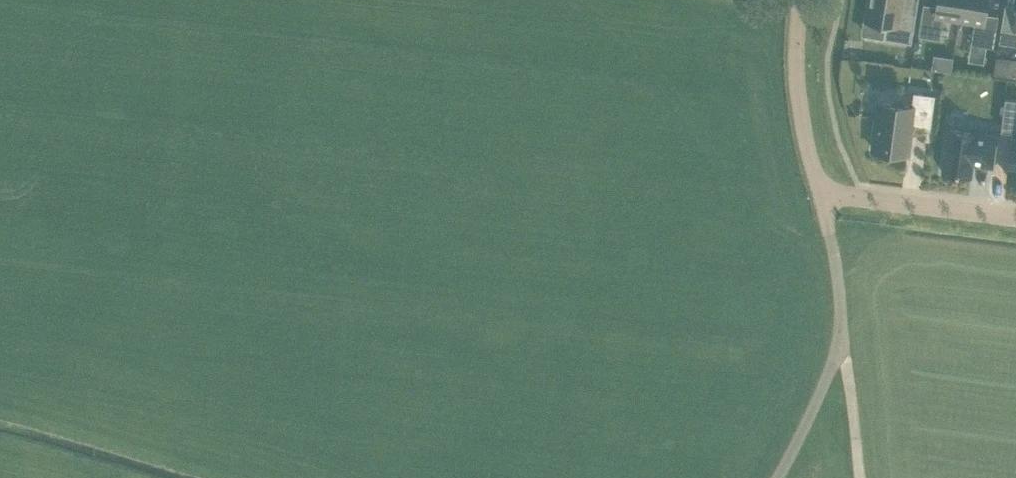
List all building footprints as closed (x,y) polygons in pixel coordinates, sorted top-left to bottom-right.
[(911,32),(914,13),(898,10),(900,0),(869,0),(865,19),(884,23),(881,37),(909,42),(911,32)] [(959,20),(962,0),(937,0),(936,5),(923,3),(918,35),(940,38),(944,18),(959,20)] [(959,20),(974,23),(971,43),(993,47),(998,15),(985,13),(987,0),(962,0),(959,20)] [(1015,17),(1003,16),(999,41),(1015,44),(1015,11),(1015,17)] [(912,91),(910,104),(879,101),(872,150),(907,155),(911,124),(931,127),(935,93),(912,91)] [(1005,100),(1001,133),(1013,134),(1007,183),(1015,184),(1015,101),(1005,100)] [(998,135),(947,129),(941,174),(973,178),(974,167),(994,169),(998,135)]
